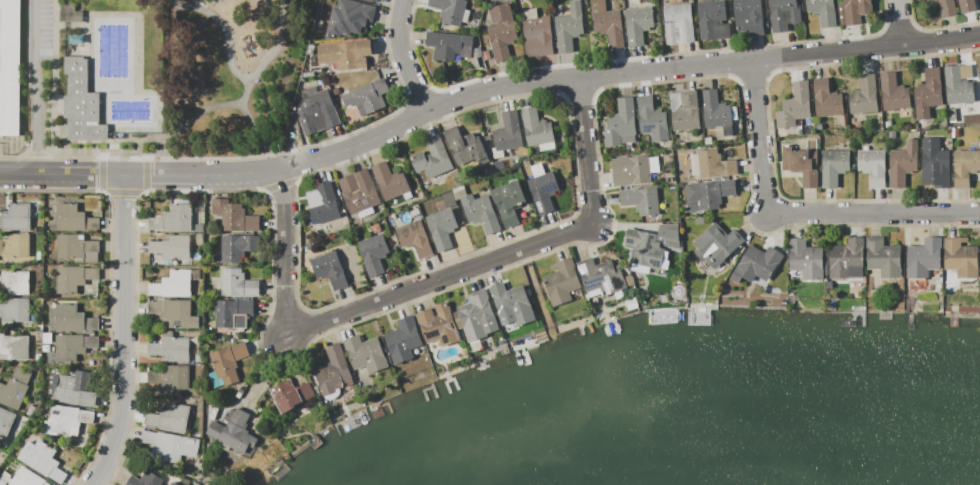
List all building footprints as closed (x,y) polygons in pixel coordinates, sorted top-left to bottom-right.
[(21,136),(0,136),(0,0),(22,0),(21,136)] [(348,0),(336,0),(335,7),(331,6),(325,35),(339,38),(340,32),(360,36),(364,20),(371,21),(374,6),(348,0)] [(427,7),(429,0),(463,0),(467,1),(461,27),(448,24),(448,26),(440,24),(442,18),(440,17),(442,10),(427,7)] [(580,0),(584,34),(580,34),(580,37),(572,38),(574,53),(558,54),(554,16),(570,14),(569,1),(580,0)] [(592,19),(590,0),(605,0),(606,11),(621,10),(624,47),(609,49),(607,35),(600,35),(600,33),(595,33),(594,19),(592,19)] [(697,3),(718,0),(725,0),(727,20),(722,21),(723,24),(729,23),(731,38),(714,40),(714,39),(701,40),(697,3)] [(736,27),(733,0),(760,0),(764,34),(753,35),(752,25),(736,27)] [(772,33),(769,0),(796,0),(799,24),(787,25),(788,31),(772,33)] [(807,13),(805,0),(833,0),(837,27),(820,29),(818,14),(812,15),(812,12),(807,13)] [(845,25),(843,0),(871,0),(872,13),(859,15),(860,24),(845,25)] [(941,18),(937,0),(954,0),(957,15),(941,18)] [(960,14),(957,0),(974,0),(976,11),(960,14)] [(81,21),(81,10),(72,10),(72,2),(58,2),(58,21),(81,21)] [(509,3),(518,39),(514,40),(515,43),(507,45),(511,59),(496,63),(486,26),(492,25),(488,8),(509,3)] [(691,3),(694,42),(682,43),(680,27),(678,27),(678,24),(675,24),(676,44),(667,45),(663,6),(691,3)] [(624,10),(653,7),(655,30),(643,31),(644,46),(628,48),(624,10)] [(523,21),(541,19),(541,16),(549,16),(553,54),(527,57),(523,21)] [(473,36),(470,58),(459,57),(459,54),(455,54),(455,62),(433,60),(435,47),(425,46),(426,32),(473,36)] [(371,39),(372,55),(363,56),(363,57),(366,57),(367,70),(339,73),(337,62),(318,64),(316,45),(371,39)] [(68,140),(109,140),(109,125),(100,125),(101,93),(88,93),(89,58),(65,57),(65,75),(68,75),(68,97),(65,97),(65,119),(68,119),(68,140)] [(944,67),(971,64),(973,78),(968,78),(969,83),(973,82),(975,102),(947,104),(944,67)] [(942,105),(929,107),(930,118),(916,119),(915,106),(914,106),(912,88),(918,87),(918,84),(925,84),(924,68),(939,67),(942,101),(942,105)] [(879,73),(895,72),(897,86),(904,85),(904,88),(908,88),(911,108),(883,111),(879,73)] [(874,73),(878,112),(850,114),(848,93),(853,93),(853,90),(860,90),(859,75),(874,73)] [(384,77),(389,91),(381,95),(386,107),(361,117),(355,103),(346,107),(341,96),(384,77)] [(813,79),(828,78),(830,92),(837,92),(837,95),(841,94),(843,115),(816,117),(813,79)] [(807,80),(812,117),(796,119),(797,126),(777,128),(775,112),(782,111),(781,101),(786,100),(786,97),(794,96),(792,82),(807,80)] [(314,85),(317,92),(327,88),(341,124),(306,137),(290,95),(314,85)] [(700,90),(717,88),(718,103),(725,103),(726,105),(730,105),(734,136),(724,137),(723,126),(705,128),(700,90)] [(697,90),(700,129),(672,132),(669,93),(697,90)] [(666,111),(669,140),(652,142),(651,133),(641,134),(637,96),(652,94),(654,110),(661,109),(662,112),(666,111)] [(632,97),(636,135),(620,137),(621,146),(605,147),(603,131),(607,131),(606,115),(618,113),(616,99),(632,97)] [(520,109),(536,106),(539,121),(546,120),(547,122),(551,121),(555,142),(527,147),(520,109)] [(516,109),(523,147),(495,151),(492,132),(497,131),(496,128),(504,127),(501,112),(516,109)] [(443,132),(457,126),(461,137),(470,133),(470,134),(474,133),(477,142),(481,141),(490,161),(478,166),(475,159),(457,166),(443,132)] [(409,157),(423,151),(425,156),(430,153),(424,140),(439,134),(453,168),(428,179),(425,171),(416,174),(409,157)] [(922,138),(939,138),(939,150),(949,150),(950,188),(934,188),(934,173),(922,174),(922,138)] [(889,150),(906,150),(906,140),(917,140),(917,170),(912,171),(912,174),(905,174),(905,188),(890,188),(889,150)] [(817,150),(818,188),(802,188),(802,171),(790,171),(790,170),(782,171),(782,146),(793,146),(793,152),(799,152),(799,151),(817,150)] [(737,174),(701,178),(698,151),(717,149),(718,154),(720,154),(721,161),(736,160),(737,174)] [(821,151),(850,150),(850,173),(837,174),(837,188),(821,189),(821,151)] [(885,150),(886,189),(869,189),(869,173),(862,173),(862,171),(857,171),(857,150),(885,150)] [(954,150),(979,150),(979,174),(969,174),(969,189),(954,189),(954,150)] [(611,159),(648,155),(651,183),(614,187),(611,159)] [(371,166),(386,161),(391,174),(398,172),(399,174),(403,172),(411,191),(385,202),(371,166)] [(337,180),(367,169),(380,204),(351,215),(337,180)] [(559,190),(555,192),(556,194),(549,197),(554,211),(540,216),(527,181),(552,171),(559,190)] [(734,179),(736,195),(721,196),(722,204),(720,204),(720,208),(687,212),(685,185),(734,179)] [(519,180),(527,202),(520,205),(521,207),(514,209),(520,224),(505,229),(490,191),(519,180)] [(330,181),(340,217),(315,225),(305,194),(317,191),(315,185),(330,181)] [(619,191),(657,187),(659,214),(639,217),(638,212),(636,212),(635,205),(620,207),(619,191)] [(488,194),(501,230),(486,236),(481,222),(474,224),(473,221),(469,223),(460,198),(472,193),(474,199),(488,194)] [(212,199),(229,199),(229,204),(242,204),(242,209),(245,208),(245,216),(259,216),(259,232),(222,232),(222,216),(217,216),(217,215),(213,215),(212,199)] [(30,230),(0,230),(0,217),(1,217),(1,211),(10,211),(10,202),(30,202),(30,230)] [(56,232),(56,203),(77,203),(77,212),(84,212),(84,218),(99,218),(99,230),(84,230),(84,232),(56,232)] [(191,204),(191,231),(163,231),(163,230),(148,230),(148,218),(161,218),(161,212),(170,212),(170,204),(191,204)] [(451,208),(458,227),(453,228),(454,231),(447,233),(452,248),(438,253),(431,236),(432,235),(425,217),(451,208)] [(420,219),(434,254),(419,260),(414,246),(403,250),(395,228),(420,219)] [(715,221),(728,235),(734,228),(746,240),(715,270),(705,260),(703,262),(694,252),(697,249),(692,244),(715,221)] [(659,224),(678,224),(680,249),(663,246),(665,238),(657,237),(659,224)] [(627,228),(656,235),(655,241),(662,242),(660,248),(664,249),(664,251),(669,252),(667,261),(669,261),(665,277),(627,268),(632,247),(624,245),(627,228)] [(382,233),(389,252),(385,254),(386,256),(379,259),(384,273),(370,278),(356,243),(382,233)] [(2,253),(0,253),(0,239),(8,239),(8,234),(29,234),(29,258),(2,258),(2,253)] [(57,235),(83,235),(83,241),(99,241),(99,264),(74,264),(74,259),(57,259),(57,235)] [(189,236),(189,259),(162,259),(162,253),(161,253),(148,253),(148,242),(162,242),(162,240),(168,240),(168,236),(189,236)] [(222,236),(260,236),(260,251),(245,251),(245,264),(222,264),(222,236)] [(830,246),(846,246),(846,237),(855,237),(863,237),(864,248),(863,248),(863,268),(863,277),(848,277),(848,278),(830,278),(830,246)] [(865,237),(884,237),(884,245),(900,245),(900,258),(901,258),(901,277),(880,277),(880,270),(866,270),(865,237)] [(906,246),(924,246),(923,237),(942,237),(942,249),(940,249),(940,257),(941,269),(927,269),(927,278),(907,278),(906,246)] [(944,237),(968,237),(968,243),(961,243),(961,246),(977,246),(978,278),(957,278),(957,269),(944,269),(944,237)] [(788,239),(806,239),(806,247),(823,247),(823,279),(802,279),(802,271),(789,271),(788,239)] [(750,244),(764,253),(768,246),(783,255),(778,263),(772,272),(772,271),(766,282),(756,276),(751,283),(742,278),(738,285),(729,279),(750,244)] [(334,250),(347,286),(333,291),(329,278),(322,280),(321,277),(316,279),(309,259),(334,250)] [(571,257),(582,287),(569,292),(572,300),(552,307),(542,277),(558,271),(557,268),(551,270),(549,265),(571,257)] [(575,263),(592,257),(595,265),(612,259),(614,266),(619,264),(627,288),(603,297),(600,288),(586,293),(575,263)] [(56,266),(84,267),(84,268),(99,268),(99,280),(85,280),(85,285),(77,285),(77,294),(56,294),(56,266)] [(222,268),(242,268),(242,273),(244,273),(244,280),(258,280),(259,296),(256,296),(236,296),(236,297),(227,297),(227,296),(222,296),(222,268)] [(200,269),(200,280),(191,280),(191,297),(162,297),(162,295),(147,295),(147,283),(162,283),(162,278),(169,278),(169,269),(200,269)] [(1,271),(29,271),(29,295),(1,295),(1,271)] [(487,288),(504,282),(507,289),(523,284),(524,286),(529,284),(538,311),(533,313),(534,314),(514,321),(512,313),(499,318),(492,298),(491,298),(487,288)] [(485,288),(500,330),(486,335),(487,337),(468,343),(463,328),(458,330),(452,313),(457,311),(456,308),(472,302),(469,293),(485,288)] [(12,327),(0,327),(0,303),(7,303),(7,298),(29,298),(29,322),(12,322),(12,327)] [(215,300),(253,300),(253,316),(247,316),(247,328),(215,328),(215,300)] [(147,302),(163,301),(189,301),(190,316),(199,316),(199,328),(169,328),(169,319),(160,319),(160,314),(147,314),(147,302)] [(415,314),(431,308),(434,316),(437,315),(434,306),(447,302),(461,341),(442,348),(439,339),(425,344),(415,314)] [(55,331),(55,329),(50,329),(50,319),(49,319),(49,308),(55,308),(55,304),(76,304),(76,313),(85,313),(85,318),(98,318),(98,330),(84,330),(84,331),(55,331)] [(412,315),(423,345),(411,350),(414,358),(394,365),(383,334),(400,329),(397,320),(412,315)] [(7,355),(0,355),(0,331),(4,331),(4,336),(28,336),(28,359),(7,360),(7,355)] [(83,335),(83,336),(99,336),(99,348),(85,348),(85,354),(77,354),(76,363),(55,362),(55,335),(83,335)] [(378,337),(388,367),(369,374),(366,365),(354,370),(347,350),(346,351),(342,341),(359,335),(362,343),(378,337)] [(190,337),(190,362),(168,362),(168,357),(161,357),(161,356),(148,356),(147,343),(161,343),(161,337),(190,337)] [(209,353),(245,341),(250,355),(235,360),(238,368),(235,369),(240,382),(225,386),(222,378),(218,379),(209,353)] [(339,342),(354,384),(336,391),(336,392),(323,397),(313,368),(330,362),(325,347),(339,342)] [(189,365),(189,390),(162,391),(162,366),(189,365)] [(18,411),(0,403),(0,383),(6,385),(10,378),(15,366),(32,373),(27,385),(28,386),(18,411)] [(59,375),(74,376),(75,371),(90,372),(88,392),(97,393),(95,409),(55,405),(59,375)] [(269,389),(290,378),(295,389),(297,388),(305,403),(283,415),(269,389)] [(190,407),(185,433),(157,428),(161,409),(168,411),(169,403),(190,407)] [(51,406),(79,409),(79,410),(94,412),(93,424),(80,423),(78,436),(48,433),(51,406)] [(5,439),(0,437),(0,407),(16,414),(5,439)] [(236,407),(250,415),(246,423),(248,424),(245,430),(249,432),(248,433),(258,439),(253,448),(249,446),(244,455),(206,434),(213,421),(226,427),(236,407)] [(200,440),(197,458),(141,448),(144,431),(157,433),(157,432),(200,440)] [(27,441),(34,445),(38,439),(56,451),(51,458),(59,463),(56,468),(67,475),(61,484),(47,476),(47,477),(16,458),(27,441)] [(44,482),(50,484),(8,484),(21,465),(45,480),(44,482)] [(164,480),(162,484),(125,484),(132,475),(140,480),(147,469),(164,480)]
